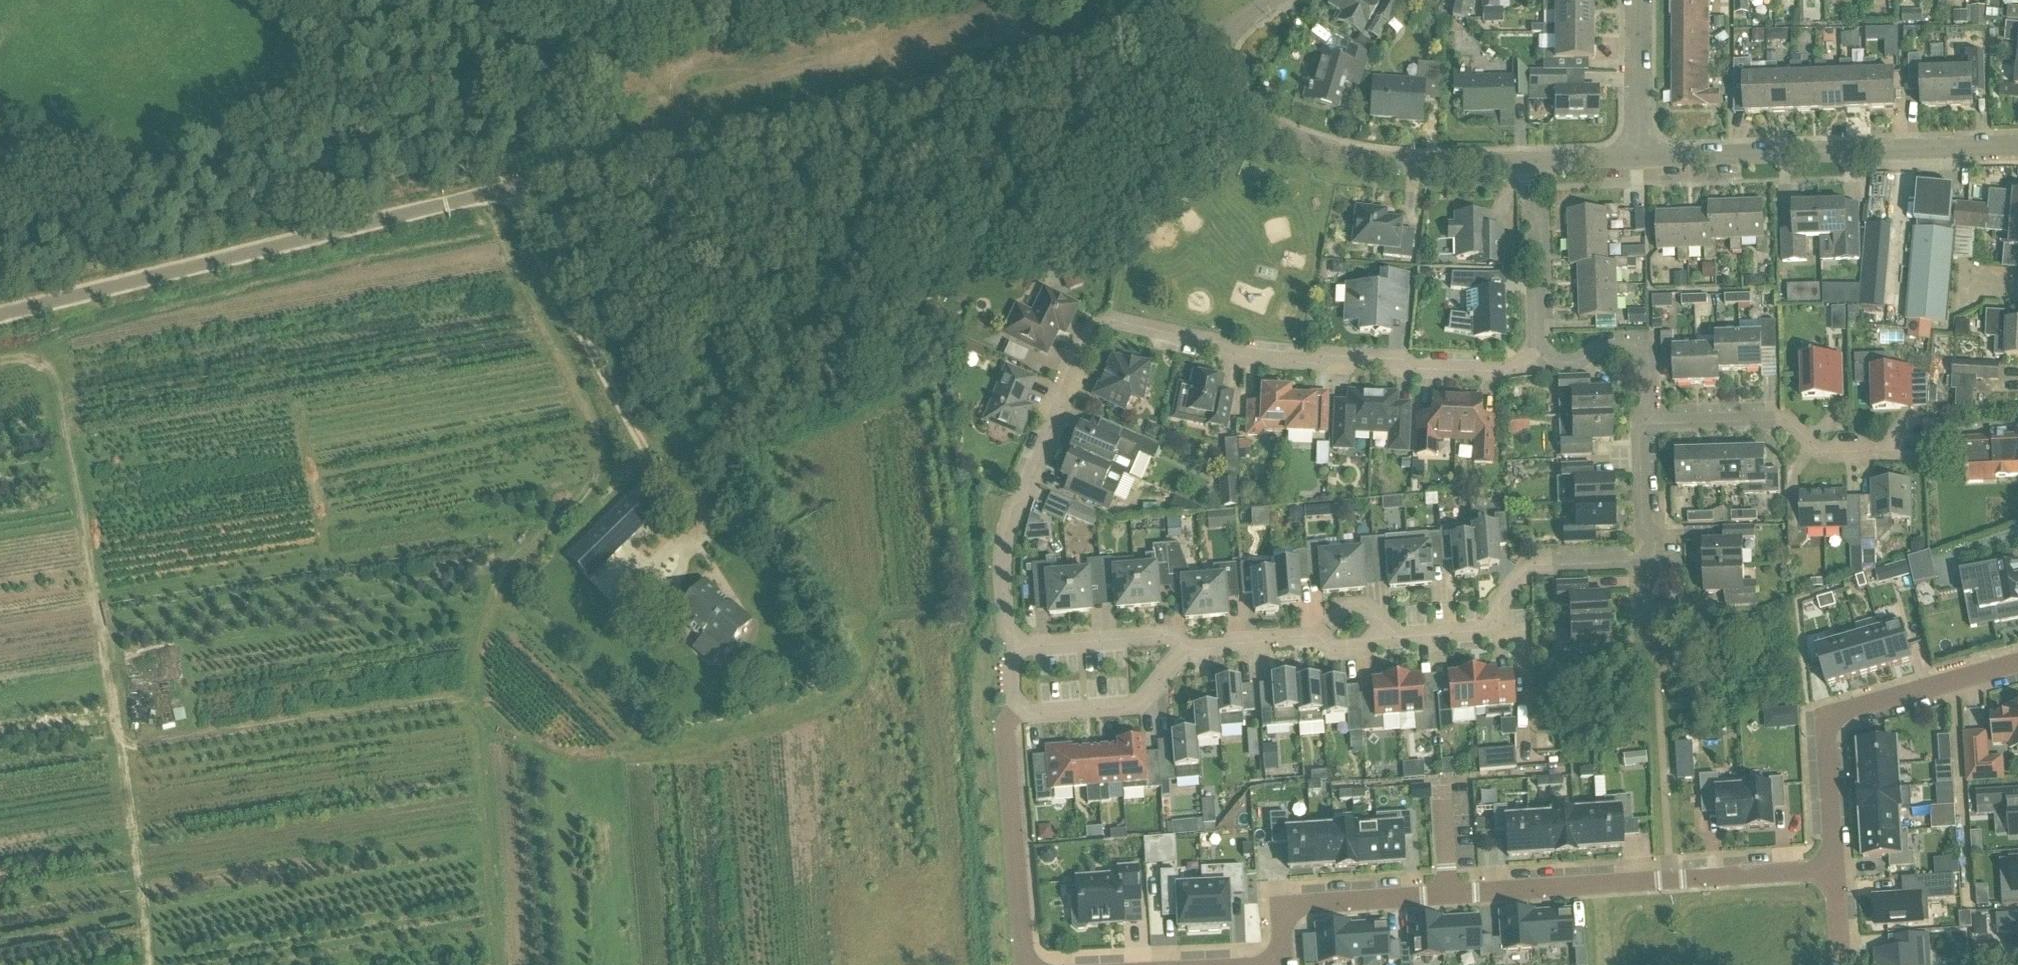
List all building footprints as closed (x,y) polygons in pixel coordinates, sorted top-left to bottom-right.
[(1359,36),(1364,28),(1377,6),(1367,0),(1331,0),(1328,6),(1341,14),(1336,21),(1359,36)] [(1389,24),(1401,0),(1386,0),(1376,17),(1389,24)] [(1466,20),(1472,0),(1457,0),(1452,16),(1466,20)] [(1482,10),(1508,10),(1507,0),(1481,0),(1482,10)] [(1592,0),(1555,0),(1543,1),(1543,10),(1555,10),(1592,10),(1592,0)] [(1673,19),(1709,19),(1710,0),(1673,0),(1673,19)] [(1751,14),(1751,0),(1736,0),(1736,14),(1751,14)] [(1972,28),(1986,28),(1986,7),(1972,7),(1972,28)] [(2017,21),(2017,8),(2008,7),(2007,20),(2017,21)] [(1542,35),(1555,35),(1592,35),(1592,10),(1555,10),(1555,25),(1532,25),(1532,34),(1542,34),(1542,35)] [(1903,22),(1920,22),(1920,11),(1903,11),(1903,22)] [(1955,13),(1955,25),(1967,24),(1967,12),(1955,13)] [(1673,19),(1673,48),(1709,48),(1709,19),(1673,19)] [(1726,28),(1726,19),(1715,19),(1715,28),(1726,28)] [(2007,23),(2006,42),(2017,43),(2017,24),(2007,23)] [(1963,28),(1947,28),(1947,37),(1963,36),(1963,28)] [(1753,32),(1753,42),(1765,41),(1765,31),(1753,32)] [(1860,46),(1859,34),(1843,35),(1844,46),(1860,46)] [(1592,35),(1555,35),(1555,51),(1543,51),(1543,62),(1558,62),(1558,60),(1592,60),(1592,35)] [(1899,41),(1885,41),(1886,56),(1900,56),(1899,41)] [(1673,48),(1673,78),(1709,78),(1709,48),(1673,48)] [(1304,99),(1337,109),(1344,86),(1358,91),(1368,56),(1348,50),(1344,62),(1317,54),(1304,99)] [(1947,70),(1948,107),(1974,107),(1973,92),(1986,92),(1985,53),(1961,54),(1961,70),(1947,70)] [(1769,54),(1769,64),(1778,64),(1777,54),(1769,54)] [(1793,55),(1794,63),(1802,63),(1802,55),(1793,55)] [(1922,92),(1922,108),(1948,107),(1947,70),(1922,71),(1922,56),(1909,56),(1910,93),(1922,92)] [(1500,111),(1500,127),(1514,127),(1513,98),(1529,98),(1529,85),(1528,71),(1512,60),(1512,78),(1471,79),(1471,71),(1453,71),(1453,96),(1462,95),(1463,112),(1500,111)] [(1872,73),(1874,110),(1896,109),(1895,72),(1877,72),(1877,60),(1865,61),(1866,73),(1872,73)] [(1745,102),(1746,115),(1772,114),(1771,76),(1767,76),(1767,64),(1752,65),(1752,61),(1735,61),(1735,103),(1745,102)] [(1847,74),(1848,111),(1874,110),(1872,73),(1866,73),(1852,73),(1852,61),(1841,62),(1841,74),(1847,74)] [(1822,74),(1824,112),(1848,111),(1847,74),(1841,74),(1827,74),(1827,62),(1816,63),(1816,75),(1822,74)] [(1797,75),(1799,113),(1824,112),(1822,74),(1816,75),(1802,75),(1802,63),(1794,63),(1791,64),(1791,76),(1797,75)] [(1405,122),(1421,123),(1422,99),(1441,100),(1443,65),(1418,64),(1417,82),(1373,80),(1371,118),(1405,120),(1405,122)] [(1772,114),(1799,113),(1797,75),(1791,76),(1778,76),(1778,64),(1769,64),(1767,64),(1767,76),(1771,76),(1772,114)] [(2017,99),(2017,65),(2016,86),(2001,85),(2000,98),(2017,99)] [(1528,71),(1529,85),(1555,86),(1555,118),(1598,118),(1598,88),(1566,88),(1566,71),(1528,71)] [(1673,107),(1720,107),(1720,93),(1709,93),(1709,78),(1673,78),(1673,107)] [(1954,230),(1957,203),(1953,202),(1954,188),(1952,188),(1952,187),(1941,187),(1919,185),(1919,187),(1918,187),(1918,192),(1916,222),(1919,222),(1918,229),(1914,229),(1905,316),(1905,320),(1910,320),(1909,338),(1931,340),(1933,322),(1947,324),(1956,233),(1954,233),(1954,230)] [(1763,201),(1737,202),(1738,240),(1742,240),(1757,240),(1758,252),(1768,251),(1768,238),(1764,238),(1763,201)] [(1710,203),(1710,211),(1711,241),(1712,241),(1731,240),(1731,253),(1742,252),(1742,240),(1738,240),(1737,202),(1710,203)] [(1820,203),(1821,237),(1835,237),(1836,260),(1860,259),(1859,228),(1847,228),(1846,202),(1820,203)] [(1782,231),(1784,262),(1807,261),(1806,238),(1821,237),(1820,203),(1794,204),(1794,230),(1782,231)] [(1955,228),(1987,231),(1987,232),(2011,234),(2010,246),(2007,246),(2006,267),(2017,268),(2017,221),(2012,220),(1990,218),(1969,217),(1970,205),(1958,204),(1957,205),(1955,228)] [(1991,207),(1970,205),(1969,217),(1990,218),(1991,207)] [(1569,212),(1570,239),(1608,237),(1608,233),(1607,218),(1619,218),(1619,207),(1605,207),(1605,211),(1569,212)] [(1383,257),(1411,260),(1414,231),(1400,230),(1401,220),(1385,218),(1386,211),(1356,208),(1352,245),(1384,248),(1383,257)] [(1637,221),(1646,221),(1645,211),(1636,211),(1637,221)] [(1685,250),(1689,250),(1705,249),(1705,262),(1716,261),(1716,248),(1712,248),(1712,241),(1711,241),(1710,211),(1684,212),(1685,250)] [(1679,250),(1679,263),(1690,262),(1689,250),(1685,250),(1684,212),(1657,213),(1658,251),(1679,250)] [(1489,258),(1489,266),(1502,266),(1502,242),(1489,242),(1488,215),(1455,215),(1455,226),(1448,226),(1448,240),(1456,240),(1456,259),(1489,258)] [(1885,310),(1892,227),(1867,225),(1862,287),(1860,306),(1860,308),(1885,310)] [(1608,237),(1570,239),(1571,265),(1579,265),(1609,264),(1609,260),(1608,244),(1620,244),(1620,237),(1620,233),(1608,233),(1608,237)] [(1624,247),(1625,257),(1638,257),(1637,247),(1624,247)] [(1637,259),(1609,260),(1609,264),(1579,265),(1580,292),(1618,290),(1617,286),(1617,270),(1629,270),(1629,269),(1637,269),(1637,259)] [(1343,264),(1332,263),(1332,275),(1343,275),(1343,264)] [(1704,266),(1705,278),(1714,278),(1714,265),(1704,266)] [(1432,281),(1432,270),(1421,269),(1421,281),(1432,281)] [(1360,332),(1390,333),(1390,322),(1405,322),(1407,276),(1382,275),(1381,288),(1347,286),(1345,322),(1360,323),(1360,332)] [(1459,334),(1467,336),(1471,337),(1476,337),(1481,337),(1486,337),(1505,336),(1503,292),(1486,293),(1485,277),(1457,276),(1455,290),(1477,293),(1478,311),(1472,317),(1450,314),(1448,333),(1459,334)] [(1688,288),(1687,279),(1675,280),(1676,288),(1688,288)] [(1746,287),(1756,287),(1756,279),(1746,279),(1746,287)] [(1801,301),(1800,284),(1789,285),(1789,302),(1801,301)] [(1630,286),(1617,286),(1618,290),(1580,292),(1580,318),(1618,317),(1618,296),(1630,297),(1630,286)] [(1862,287),(1846,286),(1845,306),(1860,306),(1862,287)] [(1003,334),(1043,353),(1048,342),(1051,343),(1062,322),(1065,323),(1066,324),(1067,324),(1068,323),(1069,323),(1069,322),(1070,322),(1070,321),(1078,306),(1044,290),(1032,315),(1017,307),(1003,334)] [(1726,305),(1739,305),(1739,295),(1725,296),(1726,305)] [(1739,305),(1739,309),(1749,309),(1751,304),(1752,304),(1751,295),(1739,295),(1739,305)] [(1682,297),(1683,307),(1695,306),(1695,296),(1682,297)] [(1695,296),(1695,306),(1708,306),(1708,296),(1695,296)] [(1833,308),(1833,315),(1846,315),(1846,307),(1833,308)] [(1858,307),(1849,307),(1849,324),(1858,324),(1858,307)] [(1634,312),(1634,326),(1646,326),(1646,312),(1634,312)] [(2017,358),(2017,323),(2010,322),(2010,312),(1987,312),(1986,338),(1996,338),(1995,357),(2006,357),(2017,358)] [(1653,321),(1653,330),(1662,330),(1662,321),(1653,321)] [(1740,335),(1741,371),(1762,371),(1762,351),(1777,350),(1776,322),(1760,322),(1761,334),(1740,335)] [(962,352),(967,341),(955,335),(950,345),(962,352)] [(1717,335),(1717,347),(1718,347),(1719,372),(1741,371),(1740,335),(1717,335)] [(1697,348),(1698,385),(1720,384),(1719,372),(1718,347),(1717,347),(1697,348)] [(1697,348),(1675,349),(1675,361),(1676,385),(1698,385),(1697,348)] [(1802,357),(1803,398),(1843,397),(1842,356),(1802,357)] [(1094,396),(1125,412),(1133,396),(1143,398),(1149,365),(1113,358),(1094,396)] [(2000,382),(2000,364),(1953,361),(1952,379),(1952,391),(1957,391),(1956,407),(1974,408),(1974,391),(1977,391),(1977,381),(2000,382)] [(985,421),(1019,435),(1030,408),(1023,405),(1033,379),(1006,368),(985,421)] [(1873,369),(1874,410),(1913,409),(1912,368),(1873,369)] [(1171,422),(1210,430),(1211,427),(1226,430),(1233,395),(1219,392),(1221,380),(1195,375),(1192,386),(1178,383),(1171,422)] [(1558,392),(1559,417),(1610,415),(1610,389),(1589,390),(1589,376),(1558,377),(1558,392)] [(1287,428),(1289,393),(1289,390),(1262,389),(1262,403),(1249,403),(1248,427),(1247,437),(1258,437),(1270,428),(1287,428)] [(1355,435),(1371,436),(1373,393),(1349,392),(1348,404),(1345,408),(1334,407),(1332,450),(1348,450),(1355,451),(1355,435)] [(1287,433),(1314,434),(1314,433),(1326,434),(1327,407),(1315,406),(1315,394),(1289,393),(1287,428),(1287,433)] [(1387,452),(1408,453),(1410,410),(1399,410),(1396,406),(1397,394),(1373,393),(1371,436),(1388,437),(1387,452)] [(1437,440),(1455,440),(1457,397),(1433,396),(1432,416),(1418,415),(1417,442),(1416,457),(1436,458),(1437,440)] [(1473,465),(1492,466),(1494,418),(1480,418),(1481,398),(1457,397),(1455,440),(1474,441),(1473,465)] [(1560,442),(1561,457),(1591,456),(1591,442),(1611,441),(1610,415),(1559,417),(1559,443),(1560,442)] [(1519,433),(1519,429),(1527,428),(1527,418),(1507,418),(1507,433),(1519,433)] [(1110,469),(1124,475),(1129,477),(1139,454),(1134,451),(1139,440),(1093,420),(1089,431),(1080,427),(1070,451),(1072,452),(1110,469)] [(1155,439),(1159,431),(1149,427),(1146,435),(1155,439)] [(1967,484),(1997,483),(1997,478),(2017,477),(2017,438),(1957,440),(1957,452),(1962,452),(1962,468),(1967,468),(1967,484)] [(1238,443),(1239,463),(1249,462),(1248,442),(1238,443)] [(1317,444),(1316,455),(1328,456),(1329,445),(1317,444)] [(1745,487),(1745,495),(1766,494),(1780,494),(1779,469),(1765,470),(1765,449),(1743,450),(1744,487),(1745,487)] [(1722,488),(1744,487),(1743,450),(1721,451),(1722,488)] [(1679,489),(1701,488),(1699,451),(1677,452),(1679,489)] [(1701,488),(1722,488),(1721,451),(1699,451),(1701,488)] [(1118,490),(1124,475),(1110,469),(1072,452),(1061,476),(1070,480),(1065,491),(1108,510),(1117,489),(1118,490)] [(1402,461),(1402,469),(1410,470),(1410,461),(1402,461)] [(1573,479),(1574,505),(1613,503),(1612,477),(1592,478),(1592,465),(1561,466),(1561,479),(1573,479)] [(1219,482),(1221,509),(1239,508),(1237,481),(1219,482)] [(1860,498),(1862,543),(1881,542),(1892,530),(1892,520),(1912,520),(1911,481),(1872,483),(1873,497),(1860,498)] [(1852,547),(1852,555),(1860,554),(1860,547),(1862,547),(1862,543),(1860,498),(1848,498),(1847,491),(1824,492),(1825,530),(1842,530),(1843,540),(1851,547),(1852,547)] [(1808,531),(1825,530),(1824,492),(1801,492),(1801,499),(1788,500),(1789,549),(1800,549),(1808,541),(1808,531)] [(1042,514),(1063,523),(1066,516),(1072,503),(1051,494),(1042,514)] [(568,558),(590,580),(649,522),(627,500),(568,558)] [(1072,503),(1066,516),(1075,520),(1081,506),(1072,502),(1072,503)] [(1563,521),(1564,545),(1594,544),(1593,530),(1614,529),(1613,503),(1574,505),(1575,520),(1563,521)] [(1320,518),(1319,507),(1304,508),(1305,519),(1320,518)] [(1714,523),(1714,524),(1723,524),(1723,508),(1714,513),(1701,514),(1702,523),(1714,523)] [(1723,508),(1723,524),(1732,524),(1732,522),(1745,522),(1745,512),(1732,513),(1732,511),(1723,508)] [(1253,519),(1267,519),(1266,509),(1252,509),(1253,519)] [(1219,527),(1234,526),(1233,511),(1217,512),(1219,527)] [(1745,512),(1745,522),(1758,521),(1757,512),(1745,512)] [(1689,524),(1702,523),(1701,514),(1688,514),(1689,524)] [(1040,525),(1040,519),(1030,515),(1028,525),(1040,525)] [(1473,535),(1476,568),(1498,567),(1497,547),(1508,546),(1505,515),(1494,516),(1494,525),(1472,526),(1473,535)] [(1166,518),(1167,538),(1182,537),(1180,517),(1166,518)] [(1704,541),(1705,568),(1744,567),(1743,541),(1755,541),(1755,526),(1724,527),(1725,541),(1704,541)] [(1439,530),(1439,533),(1442,561),(1453,560),(1454,578),(1476,576),(1476,568),(1473,535),(1461,536),(1460,529),(1439,530)] [(1442,561),(1439,533),(1406,536),(1410,587),(1431,585),(1430,568),(1442,567),(1442,561)] [(1372,539),(1375,572),(1388,572),(1389,589),(1410,587),(1406,536),(1372,539)] [(1340,552),(1343,592),(1364,591),(1363,573),(1375,572),(1372,539),(1360,540),(1361,551),(1340,552)] [(1306,551),(1308,578),(1321,577),(1322,594),(1343,592),(1340,552),(1329,553),(1329,545),(1326,543),(1306,544),(1306,551)] [(1182,591),(1184,620),(1206,618),(1202,578),(1192,579),(1178,544),(1166,545),(1169,580),(1170,592),(1182,591)] [(1156,581),(1169,580),(1166,545),(1153,546),(1153,554),(1145,555),(1146,567),(1134,568),(1137,608),(1158,606),(1156,581)] [(1273,563),(1277,605),(1299,603),(1297,583),(1308,582),(1308,578),(1306,551),(1295,552),(1295,561),(1273,563)] [(1864,551),(1865,565),(1873,565),(1873,551),(1864,551)] [(1928,555),(1912,562),(1917,582),(1933,579),(1928,555)] [(1116,610),(1137,608),(1134,568),(1113,570),(1112,559),(1099,560),(1101,586),(1114,585),(1116,610)] [(1089,587),(1101,586),(1099,560),(1086,561),(1087,572),(1067,573),(1070,613),(1091,612),(1089,587)] [(1890,566),(1895,580),(1912,575),(1909,560),(1890,566)] [(1049,615),(1070,613),(1067,573),(1056,574),(1055,563),(1032,565),(1034,599),(1047,598),(1049,615)] [(1253,594),(1255,614),(1277,613),(1277,605),(1273,563),(1251,564),(1251,563),(1240,564),(1242,595),(1253,594)] [(1996,609),(1999,624),(2017,620),(2017,563),(1962,573),(1966,597),(1978,595),(1981,612),(1996,609)] [(1202,578),(1206,618),(1227,617),(1225,600),(1238,599),(1235,564),(1213,566),(1214,578),(1202,578)] [(1726,594),(1727,607),(1757,606),(1756,582),(1745,582),(1744,567),(1705,568),(1705,594),(1726,594)] [(1863,575),(1855,578),(1859,589),(1867,587),(1863,575)] [(675,617),(721,656),(752,620),(705,581),(675,617)] [(1569,606),(1570,622),(1609,621),(1608,594),(1587,595),(1587,582),(1556,583),(1557,607),(1569,606)] [(1940,585),(1924,588),(1929,612),(1944,609),(1940,585)] [(1946,607),(1963,604),(1960,591),(1944,594),(1946,607)] [(1837,606),(1833,595),(1825,597),(1829,609),(1837,606)] [(1821,611),(1829,609),(1825,597),(1818,599),(1821,611)] [(1559,648),(1560,662),(1589,661),(1589,648),(1610,647),(1609,621),(1570,622),(1571,648),(1559,648)] [(1897,669),(1919,663),(1908,625),(1886,631),(1897,669)] [(1865,638),(1876,675),(1897,669),(1886,631),(1865,638)] [(1845,644),(1855,681),(1876,675),(1865,638),(1845,644)] [(1834,688),(1855,681),(1845,644),(1823,650),(1834,688)] [(1471,670),(1474,710),(1485,709),(1486,718),(1511,716),(1509,687),(1497,688),(1495,670),(1483,671),(1483,669),(1471,670)] [(1437,693),(1440,732),(1452,731),(1451,712),(1474,710),(1471,670),(1459,671),(1459,673),(1447,674),(1449,692),(1437,693)] [(1299,726),(1295,679),(1295,675),(1270,677),(1271,684),(1259,685),(1262,730),(1299,726)] [(1414,715),(1416,734),(1436,732),(1433,694),(1421,695),(1419,677),(1408,678),(1407,675),(1395,676),(1398,716),(1414,715)] [(1383,718),(1398,716),(1395,676),(1383,677),(1383,680),(1372,681),(1373,698),(1359,700),(1360,713),(1362,732),(1384,730),(1383,718)] [(1322,718),(1320,682),(1319,678),(1295,679),(1299,726),(1322,724),(1322,718)] [(1214,681),(1216,705),(1217,705),(1218,716),(1219,716),(1220,729),(1244,727),(1242,713),(1254,712),(1252,685),(1240,686),(1240,679),(1214,681)] [(1347,714),(1360,713),(1359,700),(1358,686),(1345,687),(1344,680),(1320,682),(1322,718),(1347,716),(1347,714)] [(1192,707),(1194,732),(1195,732),(1196,743),(1197,743),(1221,741),(1220,729),(1219,716),(1218,716),(1217,705),(1216,705),(1192,707)] [(2012,749),(2017,748),(2017,708),(2009,709),(2010,719),(1994,720),(1996,744),(2012,743),(2012,749)] [(1784,711),(1785,727),(1798,726),(1796,710),(1784,711)] [(1247,730),(1248,743),(1258,742),(1257,729),(1247,730)] [(1157,742),(1158,753),(1161,792),(1169,791),(1168,781),(1200,779),(1199,767),(1197,743),(1196,743),(1195,732),(1194,732),(1170,734),(1171,741),(1157,742)] [(1363,748),(1362,732),(1350,733),(1351,749),(1353,749),(1353,755),(1364,754),(1363,748)] [(1952,762),(1951,737),(1939,737),(1941,762),(1952,762)] [(1118,742),(1118,747),(1122,785),(1123,791),(1155,789),(1156,797),(1161,796),(1161,792),(1158,753),(1144,754),(1143,740),(1118,742)] [(1678,742),(1680,778),(1696,777),(1694,741),(1678,742)] [(1898,742),(1859,744),(1860,767),(1899,765),(1898,742)] [(1262,745),(1265,781),(1275,780),(1274,770),(1279,769),(1277,744),(1262,745)] [(1074,789),(1071,751),(1070,747),(1057,748),(1057,752),(1046,753),(1046,756),(1032,757),(1036,802),(1051,801),(1050,791),(1074,789)] [(1094,749),(1099,804),(1110,803),(1109,786),(1122,785),(1118,747),(1094,749)] [(1087,788),(1088,805),(1099,804),(1094,749),(1071,751),(1074,789),(1087,788)] [(1480,772),(1517,769),(1515,749),(1479,752),(1480,772)] [(1543,764),(1563,764),(1563,752),(1543,752),(1543,764)] [(1624,756),(1625,767),(1636,766),(1635,755),(1624,756)] [(1970,781),(1988,779),(1987,766),(1987,760),(1968,761),(1970,781)] [(1442,761),(1443,776),(1453,775),(1452,761),(1442,761)] [(1860,767),(1862,790),(1901,787),(1899,765),(1860,767)] [(1593,769),(1580,769),(1581,778),(1594,778),(1593,769)] [(1311,772),(1311,782),(1327,781),(1327,771),(1311,772)] [(1748,830),(1745,788),(1745,781),(1719,783),(1719,776),(1701,777),(1703,809),(1719,808),(1721,832),(1748,830)] [(1562,777),(1550,778),(1550,787),(1563,786),(1562,777)] [(1550,787),(1550,778),(1537,779),(1537,788),(1550,787)] [(1746,788),(1745,788),(1748,830),(1775,828),(1774,804),(1786,804),(1784,779),(1771,780),(1771,787),(1746,788)] [(1320,782),(1307,783),(1308,792),(1321,791),(1320,782)] [(1200,799),(1200,784),(1179,784),(1179,799),(1200,799)] [(1954,784),(1937,785),(1938,806),(1955,804),(1954,784)] [(1859,790),(1861,812),(1900,810),(1902,810),(1901,787),(1862,790),(1859,790)] [(1364,790),(1352,791),(1352,800),(1365,799),(1364,790)] [(1352,800),(1352,791),(1339,792),(1340,800),(1352,800)] [(1978,793),(1979,815),(2010,814),(2011,837),(2017,837),(2017,791),(1978,793)] [(1596,810),(1598,849),(1622,847),(1620,821),(1631,820),(1630,796),(1604,798),(1604,809),(1596,810)] [(1203,825),(1204,833),(1215,832),(1214,824),(1215,824),(1213,800),(1201,801),(1203,825)] [(1531,856),(1529,816),(1528,812),(1506,813),(1506,806),(1493,807),(1495,831),(1506,830),(1508,857),(1531,856)] [(1550,808),(1551,815),(1554,854),(1576,853),(1576,850),(1574,811),(1573,806),(1550,808)] [(1933,830),(1957,828),(1955,806),(1943,807),(1931,808),(1933,830)] [(1596,810),(1574,811),(1576,850),(1598,849),(1596,810)] [(1900,810),(1861,812),(1862,835),(1901,832),(1900,810)] [(1380,866),(1403,864),(1401,838),(1413,837),(1411,813),(1398,814),(1399,826),(1377,827),(1380,866)] [(1312,868),(1310,829),(1309,824),(1287,826),(1287,814),(1270,815),(1272,844),(1287,843),(1289,869),(1312,868)] [(1530,816),(1529,816),(1531,856),(1554,854),(1551,815),(1530,816)] [(1173,836),(1185,835),(1184,823),(1172,824),(1173,836)] [(1475,824),(1476,836),(1484,836),(1483,824),(1475,824)] [(1039,840),(1052,840),(1051,826),(1038,827),(1039,840)] [(1355,826),(1332,828),(1335,866),(1335,869),(1357,867),(1355,828),(1355,826)] [(1357,867),(1380,866),(1377,827),(1355,828),(1357,867)] [(1086,829),(1086,839),(1102,838),(1101,828),(1086,829)] [(1335,866),(1332,828),(1311,829),(1310,829),(1312,868),(1335,866)] [(1110,831),(1111,841),(1126,840),(1126,830),(1110,831)] [(1901,832),(1862,835),(1864,858),(1890,856),(1891,868),(1915,866),(1914,854),(1910,854),(1908,832),(1901,832)] [(1982,832),(1972,833),(1973,854),(1984,853),(1982,832)] [(1163,862),(1162,837),(1144,838),(1145,863),(1163,862)] [(1252,856),(1252,844),(1243,844),(1243,857),(1252,856)] [(1045,848),(1041,853),(1041,860),(1046,864),(1052,864),(1057,860),(1056,853),(1052,848),(1045,848)] [(2002,893),(2003,907),(2017,906),(2017,860),(2011,860),(2013,892),(2002,893)] [(1959,864),(1951,864),(1952,875),(1960,875),(1959,864)] [(1220,928),(1230,928),(1229,906),(1229,895),(1233,895),(1244,895),(1242,867),(1225,868),(1226,880),(1202,881),(1204,933),(1220,932),(1220,928)] [(1118,876),(1076,879),(1078,909),(1080,909),(1080,916),(1077,916),(1073,921),(1073,926),(1078,931),(1084,930),(1088,926),(1088,922),(1101,921),(1101,925),(1123,923),(1122,904),(1140,903),(1137,868),(1118,869),(1118,876)] [(1178,882),(1177,872),(1160,872),(1162,909),(1177,908),(1178,918),(1178,930),(1188,930),(1188,934),(1204,933),(1202,881),(1201,881),(1178,882)] [(1875,893),(1877,926),(1931,923),(1928,878),(1903,879),(1904,891),(1875,893)] [(1515,949),(1542,947),(1542,943),(1539,911),(1539,907),(1510,909),(1512,937),(1501,937),(1503,956),(1515,955),(1515,949)] [(1577,908),(1539,911),(1542,943),(1578,941),(1578,947),(1590,947),(1589,927),(1578,928),(1577,908)] [(1452,916),(1451,913),(1422,915),(1424,942),(1413,943),(1415,962),(1427,961),(1427,955),(1454,953),(1454,949),(1452,916)] [(1973,927),(1972,913),(1960,913),(1961,928),(1973,927)] [(1489,914),(1452,916),(1454,949),(1489,947),(1490,953),(1502,952),(1501,933),(1490,934),(1489,914)] [(1998,916),(1999,935),(2016,934),(2017,961),(2017,914),(1998,916)] [(1364,918),(1334,920),(1336,948),(1326,949),(1327,964),(1339,964),(1339,961),(1366,959),(1366,955),(1364,922),(1364,918)] [(1401,920),(1364,922),(1366,955),(1402,953),(1402,959),(1414,958),(1413,939),(1403,940),(1401,920)] [(1880,958),(1881,964),(1934,964),(1932,941),(1900,943),(1901,956),(1880,958)]
